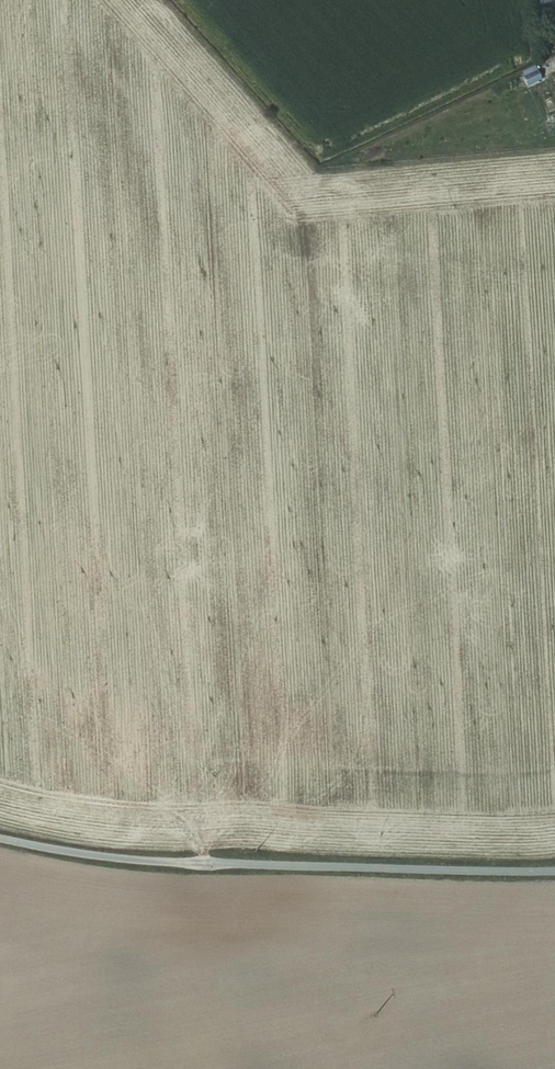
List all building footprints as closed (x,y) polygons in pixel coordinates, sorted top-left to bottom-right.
[(533,9),(552,6),(551,0),(531,0),(533,9)] [(537,71),(523,79),(528,88),(542,80),(537,71)]
